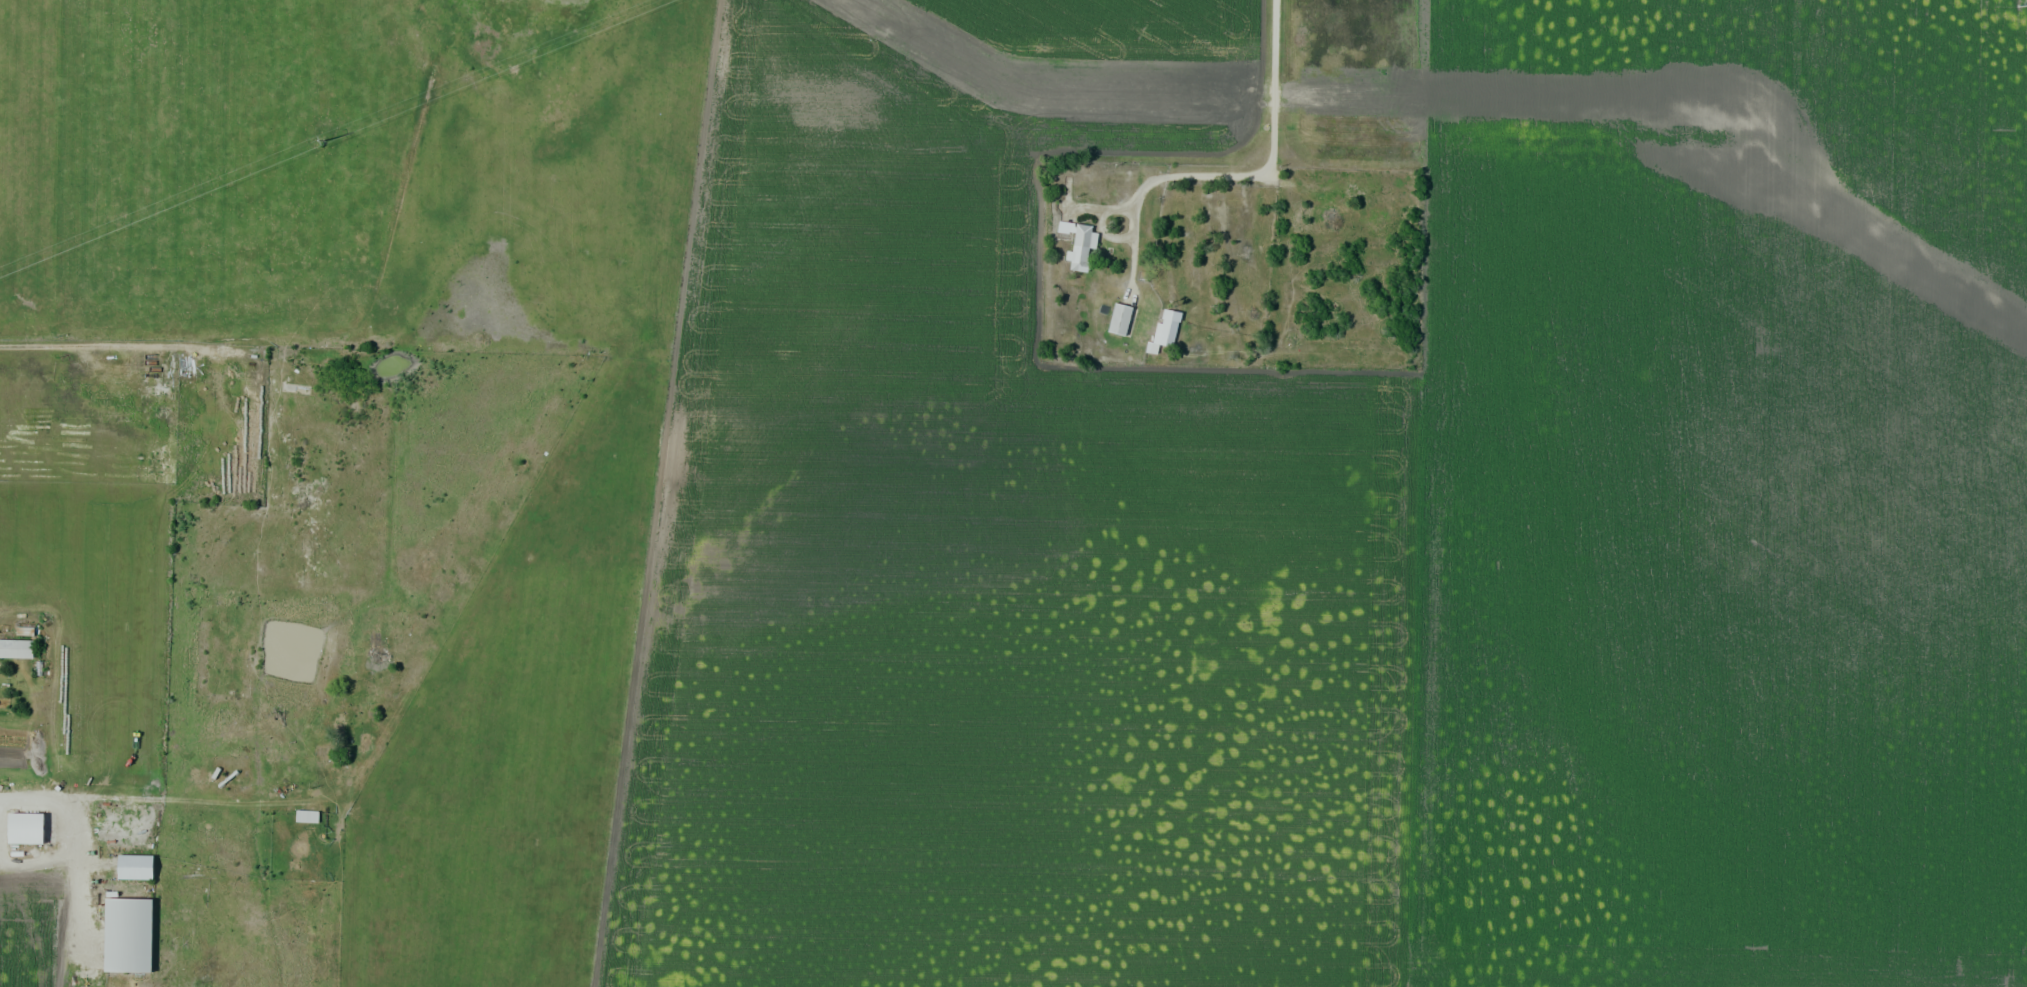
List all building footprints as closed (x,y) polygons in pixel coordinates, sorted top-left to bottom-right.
[(1089,247),(1095,247),(1096,233),(1091,232),(1091,224),(1072,223),(1070,270),(1088,271),(1089,247)] [(1132,306),(1114,302),(1107,331),(1125,335),(1132,306)] [(1174,350),(1178,311),(1159,309),(1155,348),(1174,350)] [(0,639),(0,658),(33,658),(33,639),(0,639)] [(295,821),(318,822),(318,810),(295,809),(295,821)] [(8,843),(43,843),(43,813),(8,813),(8,843)] [(152,855),(117,855),(117,879),(152,879),(152,855)]
